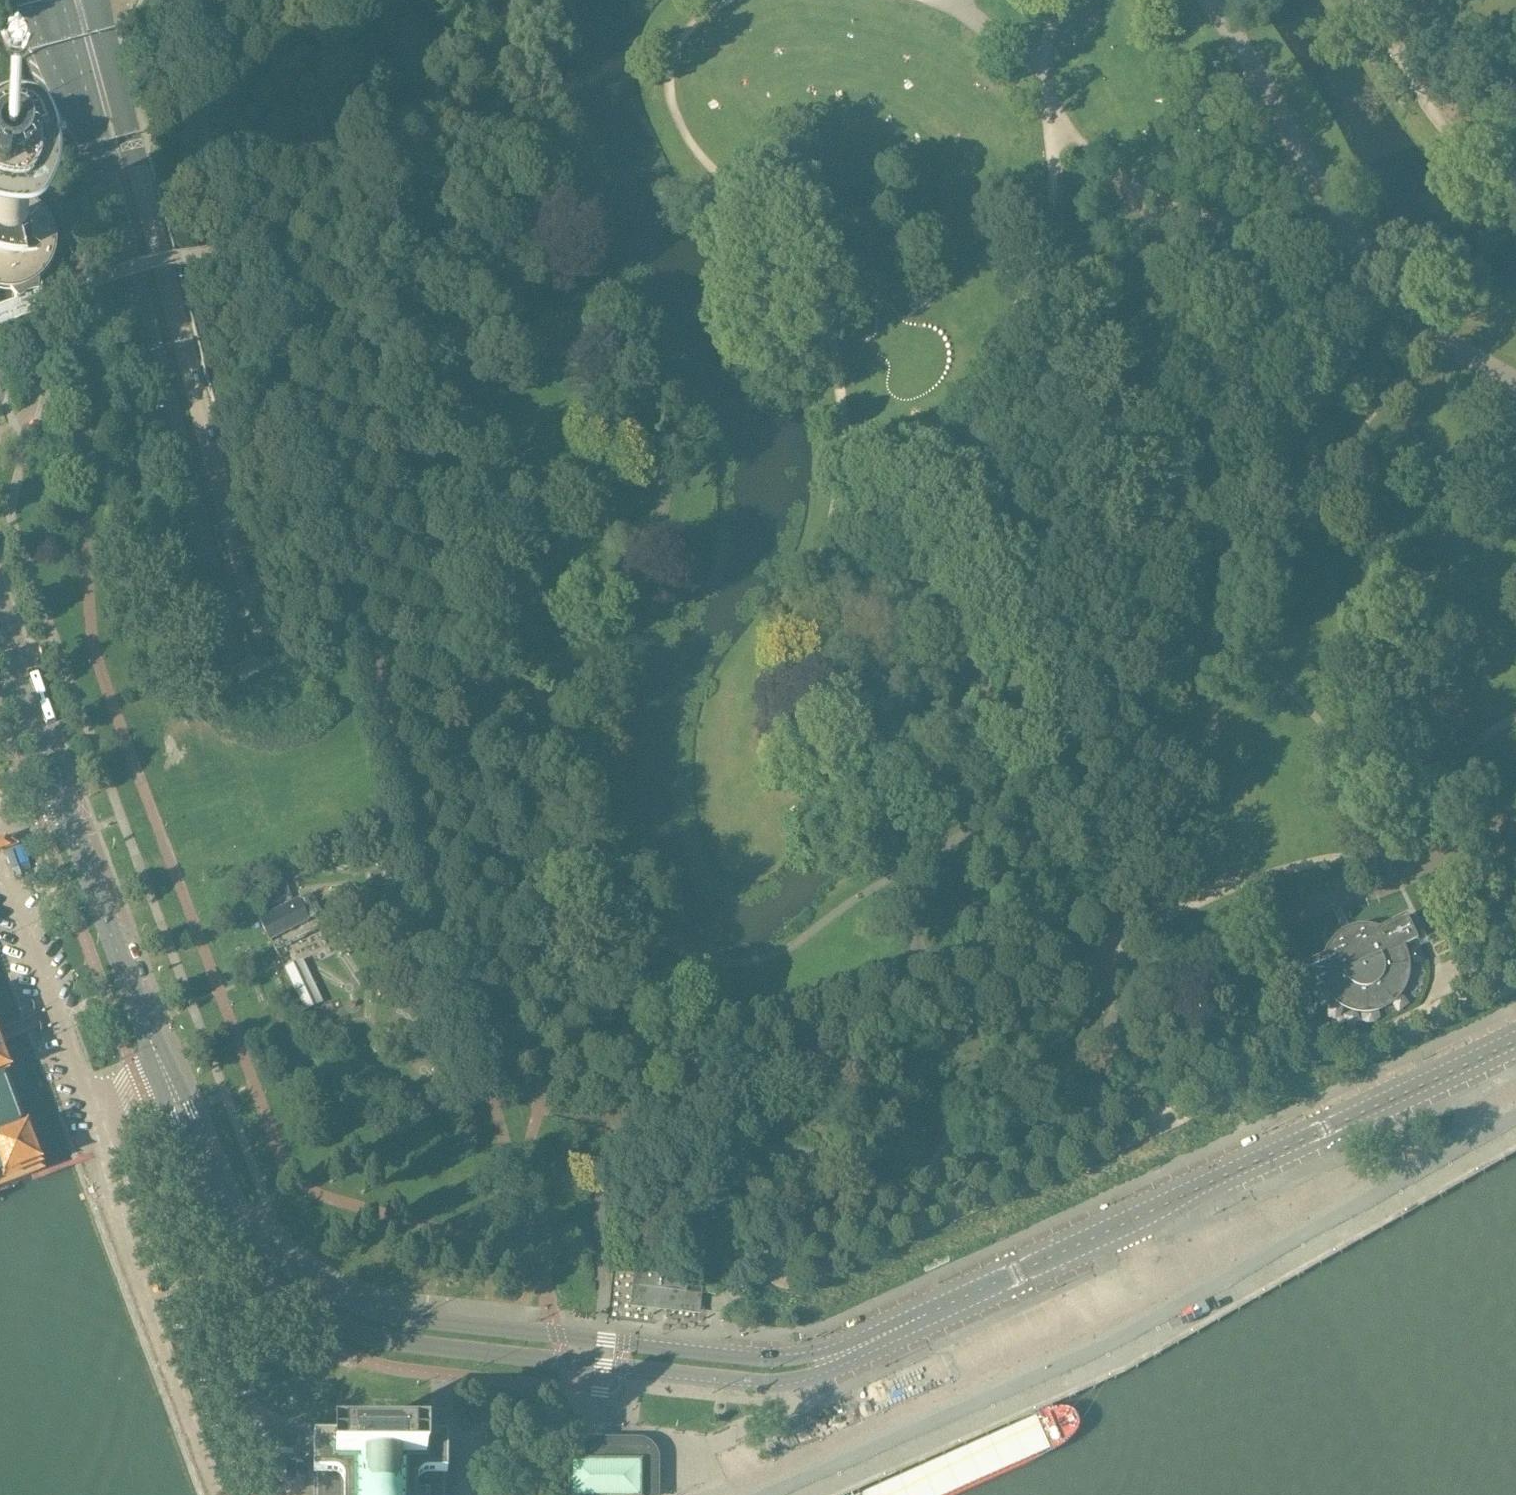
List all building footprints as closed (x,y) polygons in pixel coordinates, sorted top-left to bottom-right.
[(11,316),(13,316),(20,316),(28,314),(34,308),(43,294),(48,282),(50,266),(48,249),(43,229),(37,217),(33,213),(28,210),(17,206),(6,204),(1,203),(0,203),(0,315),(11,316)] [(305,924),(296,906),(261,924),(270,942),(305,924)] [(1408,970),(1405,956),(1402,949),(1419,940),(1408,917),(1380,931),(1371,928),(1361,928),(1352,931),(1344,935),(1336,940),(1330,948),(1326,957),(1299,970),(1310,993),(1327,985),(1332,994),(1340,1002),(1350,1008),(1361,1011),(1373,1011),(1384,1007),(1393,1001),(1401,992),(1406,981),(1408,970)] [(298,999),(315,994),(305,961),(288,966),(298,999)] [(45,1169),(0,1047),(0,1186),(36,1173),(45,1169)] [(701,1293),(702,1281),(634,1273),(631,1296),(634,1297),(635,1301),(647,1302),(648,1298),(668,1301),(668,1305),(673,1306),(673,1310),(693,1312),(694,1308),(699,1309),(701,1293)] [(196,1301),(191,1289),(181,1293),(186,1305),(196,1301)] [(446,1482),(449,1478),(447,1477),(446,1463),(446,1442),(445,1442),(438,1442),(429,1442),(429,1440),(417,1440),(417,1433),(416,1432),(344,1432),(343,1440),(330,1440),(330,1441),(314,1441),(313,1442),(313,1477),(311,1478),(311,1480),(312,1480),(313,1481),(313,1482),(313,1494),(446,1494),(446,1482)] [(647,1466),(652,1466),(652,1463),(652,1460),(651,1458),(650,1455),(649,1453),(647,1451),(645,1449),(642,1448),(640,1447),(637,1447),(635,1447),(636,1452),(613,1452),(601,1452),(601,1449),(600,1446),(600,1445),(599,1444),(598,1443),(597,1442),(595,1441),(593,1441),(592,1441),(591,1441),(590,1441),(589,1442),(588,1443),(587,1443),(586,1444),(585,1445),(585,1447),(585,1448),(584,1449),(585,1462),(568,1462),(567,1463),(567,1464),(556,1464),(555,1465),(554,1465),(553,1466),(553,1467),(553,1468),(553,1494),(647,1494),(647,1466)]
